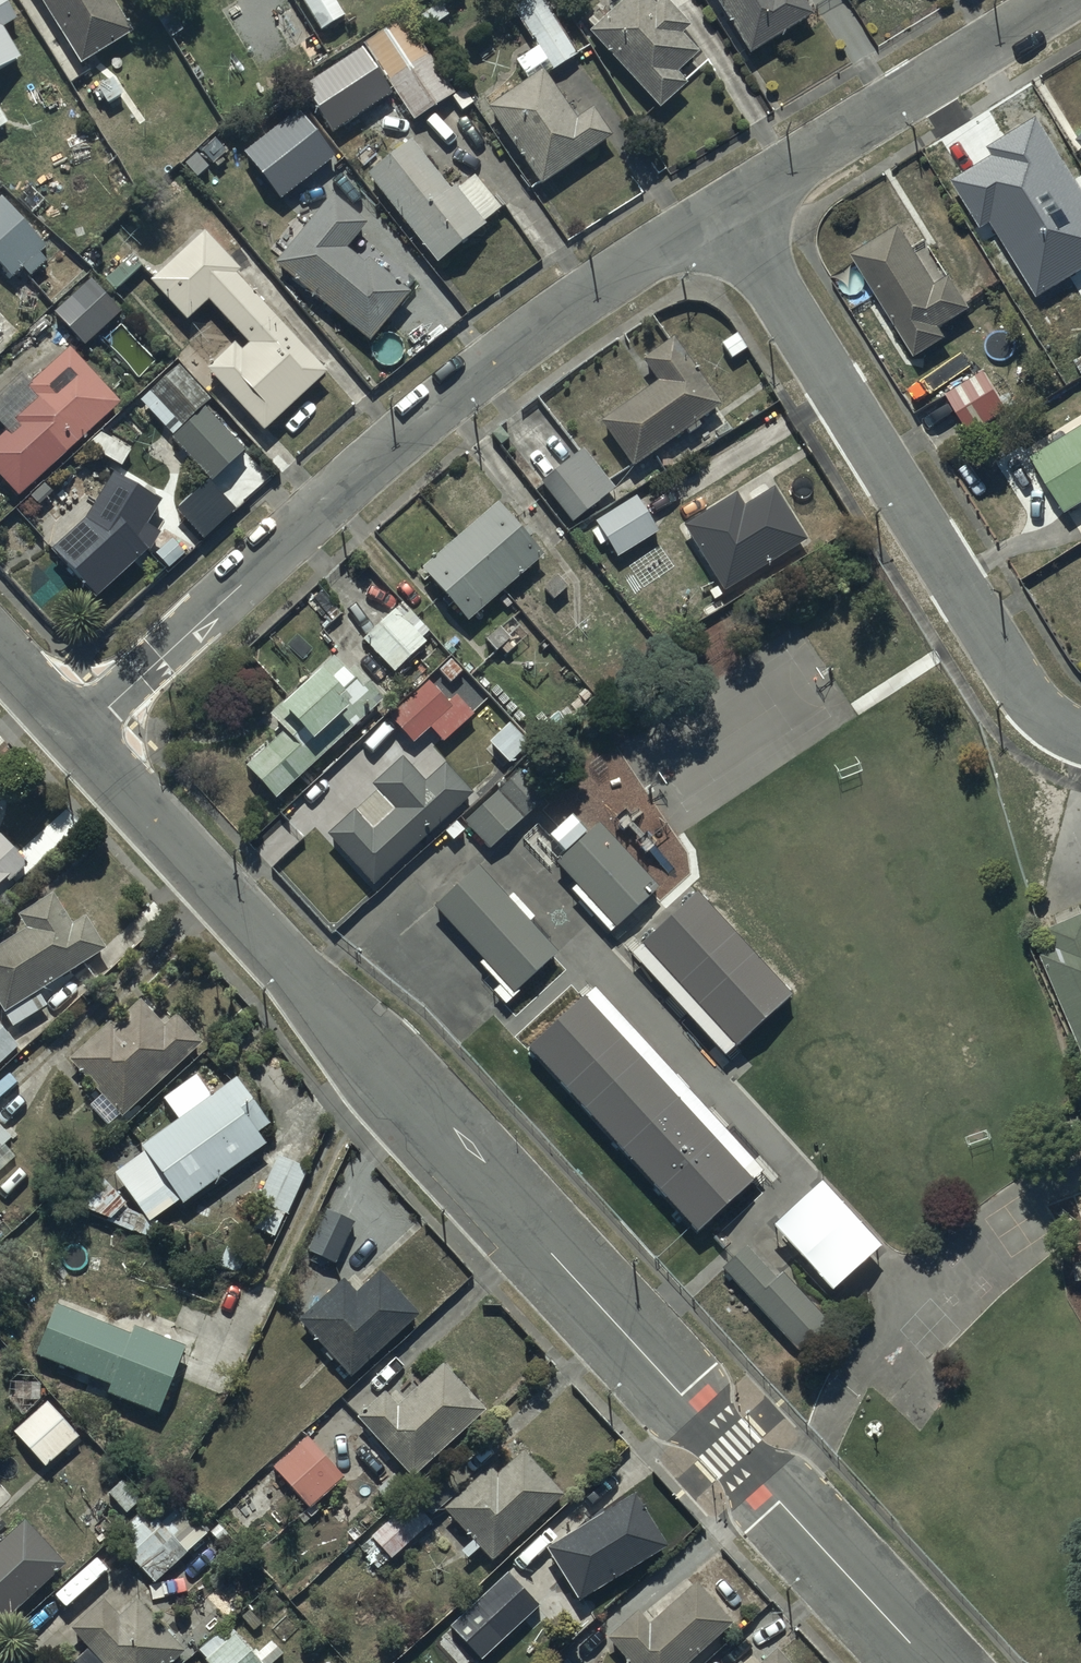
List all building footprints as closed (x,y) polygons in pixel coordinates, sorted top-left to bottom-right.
[(21,64),(2,33),(16,24),(2,0),(0,0),(0,76),(21,64)] [(83,72),(135,39),(111,0),(38,0),(83,72)] [(320,37),(345,21),(333,0),(297,0),(320,37)] [(521,28),(551,77),(578,61),(576,58),(586,53),(574,34),(565,40),(540,0),(538,0),(517,13),(525,25),(521,28)] [(643,0),(629,0),(587,38),(660,118),(688,93),(676,80),(700,59),(683,41),(689,35),(663,6),(655,13),(643,0)] [(746,63),(813,23),(799,0),(708,0),(746,63)] [(454,99),(405,26),(366,53),(415,126),(454,99)] [(360,47),(304,85),(334,130),(391,93),(360,47)] [(542,76),(486,115),(540,193),(612,143),(592,114),(575,125),(542,76)] [(298,107),(243,151),(281,198),(336,155),(298,107)] [(950,180),(980,229),(990,222),(1036,296),(1080,268),(1080,190),(1036,117),(987,147),(992,154),(950,180)] [(450,198),(411,148),(366,183),(437,273),(486,234),(455,194),(450,198)] [(0,201),(0,270),(14,285),(25,275),(33,283),(50,268),(42,259),(47,253),(0,201)] [(331,201),(274,270),(369,350),(410,302),(368,266),(364,270),(347,256),(368,232),(331,201)] [(901,232),(853,261),(916,365),(948,346),(941,335),(972,317),(952,283),(937,292),(901,232)] [(327,381),(235,282),(240,278),(204,239),(149,290),(186,329),(207,309),(241,345),(206,378),(264,440),(327,381)] [(120,297),(145,272),(133,259),(107,284),(120,297)] [(121,318),(90,285),(55,318),(87,351),(121,318)] [(722,413),(673,345),(642,367),(657,389),(600,429),(633,475),(686,438),(688,442),(700,434),(697,431),(722,413)] [(120,411),(70,357),(29,395),(40,407),(0,445),(0,481),(21,504),(120,411)] [(181,433),(171,445),(211,490),(245,459),(205,414),(212,408),(179,370),(149,396),(181,433)] [(1008,416),(985,378),(947,401),(970,439),(1008,416)] [(1067,506),(1080,497),(1080,422),(1033,452),(1067,506)] [(615,494),(582,454),(538,490),(570,530),(615,494)] [(162,509),(115,479),(86,528),(53,557),(96,606),(150,559),(162,539),(149,532),(162,509)] [(735,499),(681,533),(722,598),(806,546),(774,495),(744,514),(735,499)] [(658,538),(636,502),(595,528),(617,563),(658,538)] [(544,563),(498,512),(422,578),(468,630),(544,563)] [(396,615),(363,645),(393,679),(426,649),(396,615)] [(275,808),(382,707),(352,675),(347,680),(332,664),(269,724),(276,732),(249,757),(256,765),(244,776),(275,808)] [(474,715),(456,695),(448,703),(429,683),(391,716),(415,742),(431,728),(444,743),(474,715)] [(531,745),(509,722),(490,741),(512,764),(531,745)] [(374,884),(473,791),(445,762),(425,780),(403,756),(373,785),(394,808),(374,827),(356,807),(327,834),(374,884)] [(529,760),(462,826),(488,852),(555,786),(529,760)] [(654,869),(590,801),(538,849),(602,917),(654,869)] [(28,858),(0,826),(0,883),(28,858)] [(774,1159),(476,843),(432,885),(511,970),(497,983),(564,1054),(548,1068),(707,1237),(741,1206),(733,1198),(774,1159)] [(104,943),(83,909),(70,917),(52,887),(17,909),(25,922),(0,937),(0,1003),(12,1022),(46,1000),(37,986),(104,943)] [(1054,936),(1064,960),(1046,967),(1080,1050),(1080,925),(1054,936)] [(110,1119),(198,1038),(171,1009),(163,1016),(137,989),(69,1052),(101,1088),(91,1098),(110,1119)] [(18,1050),(14,1045),(17,1041),(0,1023),(0,1067),(18,1050)] [(146,1145),(114,1166),(148,1217),(180,1195),(180,1196),(265,1140),(257,1128),(270,1120),(237,1069),(209,1087),(197,1069),(161,1092),(176,1113),(140,1137),(146,1145)] [(0,1121),(0,1143),(11,1133),(0,1121)] [(261,1261),(282,1208),(285,1210),(306,1166),(277,1151),(255,1195),(264,1199),(243,1250),(226,1243),(219,1261),(236,1268),(243,1253),(261,1261)] [(125,1197),(87,1157),(50,1188),(108,1214),(125,1197)] [(353,1218),(326,1205),(306,1244),(333,1258),(353,1218)] [(299,1313),(350,1370),(418,1309),(378,1264),(353,1286),(343,1274),(299,1313)] [(108,1378),(105,1386),(160,1408),(185,1341),(133,1321),(130,1327),(54,1297),(34,1349),(108,1378)] [(415,1471),(482,1404),(438,1359),(397,1401),(382,1386),(356,1412),(415,1471)] [(78,1430),(47,1398),(13,1431),(44,1462),(78,1430)] [(308,1432),(274,1461),(309,1502),(343,1473),(308,1432)] [(487,1460),(441,1502),(490,1556),(564,1489),(522,1444),(495,1469),(487,1460)] [(638,1488),(545,1541),(575,1594),(668,1541),(638,1488)] [(392,1554),(429,1517),(408,1496),(371,1533),(392,1554)] [(155,1577),(204,1528),(175,1498),(156,1517),(148,1508),(117,1539),(155,1577)] [(62,1555),(24,1512),(0,1535),(0,1613),(62,1555)] [(480,1656),(538,1598),(503,1563),(445,1620),(480,1656)] [(604,1631),(635,1662),(678,1662),(729,1614),(693,1578),(650,1619),(634,1602),(604,1631)] [(188,1656),(181,1648),(185,1644),(136,1590),(116,1608),(102,1593),(68,1623),(87,1644),(66,1662),(180,1662),(188,1656)] [(196,1646),(211,1662),(274,1662),(286,1652),(271,1635),(255,1649),(228,1618),(196,1646)] [(771,1644),(751,1662),(790,1662),(771,1644)]
